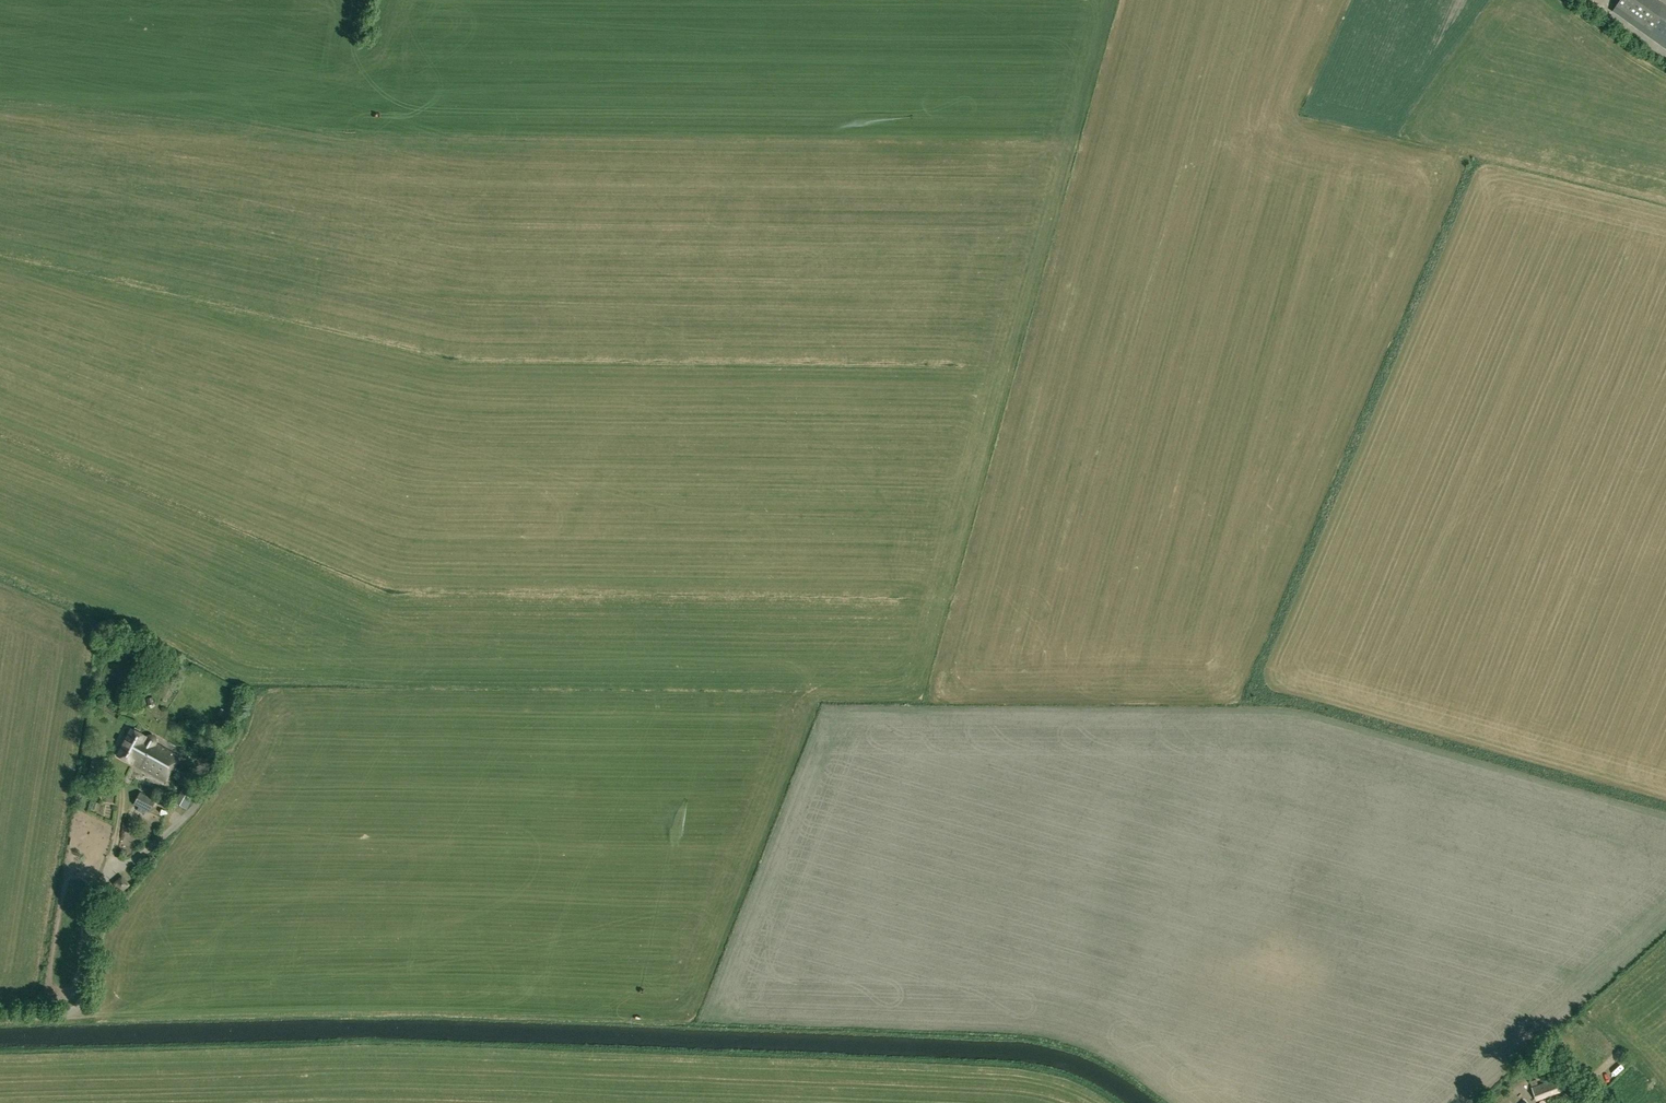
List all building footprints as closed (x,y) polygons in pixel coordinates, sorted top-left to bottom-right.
[(1648,1),(1647,0),(1621,0),(1617,6),(1635,19),(1648,1)] [(132,764),(133,762),(166,780),(179,755),(131,729),(117,755),(132,764)] [(92,757),(91,764),(89,774),(99,776),(101,766),(102,759),(92,757)] [(184,785),(174,799),(187,808),(196,793),(184,785)] [(140,791),(134,804),(150,812),(157,799),(140,791)] [(1566,1090),(1566,1089),(1561,1075),(1538,1084),(1536,1079),(1530,1082),(1532,1086),(1531,1087),(1536,1102),(1566,1090)]
